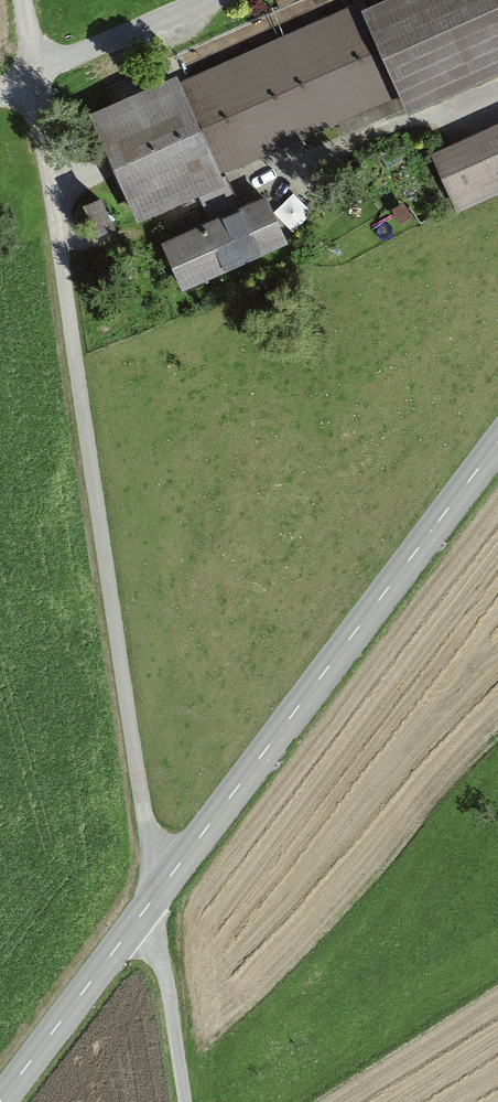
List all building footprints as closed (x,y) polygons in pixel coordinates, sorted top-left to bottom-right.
[(364,9),(404,104),(497,64),(497,0),(386,0),(364,9)] [(177,73),(83,115),(132,224),(221,184),(215,170),(377,98),(339,12),(181,82),(177,73)] [(428,153),(454,212),(497,193),(497,122),(428,153)] [(267,194),(156,243),(177,290),(288,241),(267,194)]
